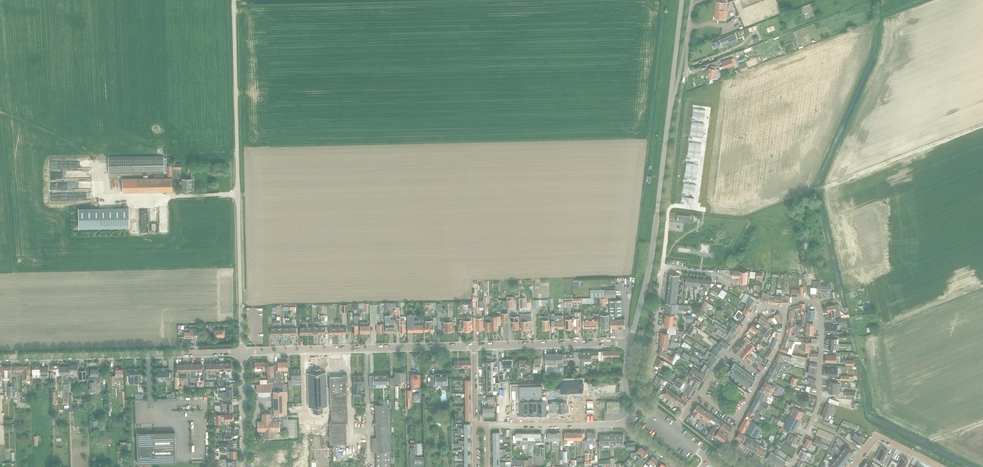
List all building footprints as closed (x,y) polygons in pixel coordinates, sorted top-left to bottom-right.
[(727,1),(727,0),(722,0),(723,2),(717,2),(715,18),(724,19),(725,10),(727,11),(727,3),(727,1)] [(735,33),(731,35),(712,42),(714,48),(719,46),(719,47),(723,46),(722,44),(737,38),(735,33)] [(733,58),(721,62),(723,68),(724,68),(736,64),(733,58)] [(709,68),(708,77),(714,78),(718,78),(719,69),(716,69),(709,68)] [(721,83),(719,95),(726,96),(728,84),(721,83)] [(728,84),(726,96),(734,97),(735,85),(728,84)] [(740,86),(739,98),(746,99),(748,87),(740,86)] [(748,87),(746,99),(753,100),(755,87),(748,87)] [(692,121),(691,129),(703,130),(704,123),(692,121)] [(691,129),(690,136),(702,137),(703,130),(691,129)] [(689,142),(688,149),(700,151),(701,143),(689,142)] [(688,149),(687,156),(699,158),(700,151),(688,149)] [(164,156),(108,157),(108,173),(154,172),(154,178),(122,178),(122,192),(172,191),(172,177),(164,177),(164,172),(167,172),(166,158),(164,158),(164,156)] [(687,162),(686,170),(698,171),(699,164),(687,162)] [(686,170),(685,177),(697,179),(698,171),(686,170)] [(179,184),(181,184),(182,190),(192,190),(191,178),(181,179),(181,181),(179,181),(179,184)] [(129,207),(91,208),(78,208),(79,228),(91,228),(129,228),(129,207)] [(679,215),(677,215),(676,221),(689,223),(690,216),(686,216),(680,215),(680,214),(679,214),(679,215)] [(746,282),(747,271),(732,270),(732,276),(738,277),(738,282),(740,282),(739,289),(746,289),(746,282)] [(817,291),(822,291),(822,292),(827,292),(827,291),(830,291),(830,283),(827,283),(827,284),(820,284),(820,281),(812,281),(812,287),(817,287),(817,291)] [(719,289),(713,285),(709,291),(716,295),(719,289)] [(606,289),(590,289),(590,297),(609,297),(610,315),(610,316),(611,316),(611,320),(611,328),(625,328),(624,318),(620,318),(620,315),(622,315),(621,299),(616,299),(615,289),(610,289),(606,289)] [(250,302),(266,302),(266,293),(262,293),(262,290),(256,290),(256,293),(250,293),(250,302)] [(768,302),(770,294),(769,294),(770,290),(768,290),(767,293),(762,292),(760,300),(768,302)] [(744,297),(742,301),(754,307),(758,300),(754,297),(745,293),(743,297),(744,297)] [(380,323),(380,319),(380,310),(380,303),(377,303),(370,303),(370,323),(377,322),(377,323),(377,332),(383,332),(383,323),(380,323)] [(683,309),(684,305),(676,304),(675,304),(667,303),(666,312),(676,313),(676,312),(682,313),(682,309),(683,309)] [(746,305),(742,303),(741,305),(751,312),(754,308),(754,307),(749,305),(747,303),(746,305)] [(805,304),(800,304),(800,305),(797,306),(790,308),(790,309),(795,310),(795,311),(797,311),(797,312),(804,313),(805,304)] [(838,304),(827,306),(828,311),(829,317),(835,316),(840,316),(839,310),(838,304)] [(751,312),(741,305),(740,307),(743,309),(742,311),(742,312),(742,311),(749,316),(751,312)] [(399,317),(399,307),(395,307),(396,323),(399,323),(399,331),(405,331),(405,319),(406,319),(406,316),(400,316),(400,317),(399,317)] [(532,329),(531,313),(531,310),(530,310),(530,307),(525,307),(524,307),(524,313),(521,313),(521,329),(532,329)] [(795,311),(797,312),(797,311),(795,311),(795,310),(790,309),(788,320),(795,321),(796,317),(797,313),(795,313),(795,311)] [(805,334),(813,334),(814,325),(813,325),(814,318),(814,319),(815,310),(808,309),(807,325),(806,324),(805,334)] [(749,316),(742,311),(742,312),(742,311),(743,312),(741,315),(737,312),(733,317),(738,320),(737,320),(743,324),(749,316)] [(551,313),(552,328),(563,328),(563,315),(555,315),(555,313),(551,313)] [(782,323),(782,322),(782,320),(779,313),(774,315),(775,317),(772,318),(775,323),(777,322),(777,327),(782,327),(782,323)] [(407,332),(415,332),(415,331),(423,331),(422,320),(414,320),(414,314),(407,314),(407,332)] [(664,325),(667,325),(666,329),(675,330),(676,327),(673,326),(675,315),(665,314),(664,325)] [(390,315),(385,315),(385,332),(395,331),(394,319),(390,319),(390,315)] [(592,319),(592,315),(583,316),(584,328),(598,327),(597,318),(592,319)] [(609,320),(611,320),(611,316),(610,316),(610,315),(609,316),(609,315),(601,315),(601,328),(609,328),(609,320)] [(764,325),(768,320),(761,316),(759,320),(763,322),(760,325),(758,323),(756,326),(759,328),(759,327),(761,329),(764,325)] [(445,321),(444,321),(445,330),(452,330),(452,321),(448,321),(448,319),(445,319),(445,321)] [(742,325),(736,321),(735,322),(731,319),(729,322),(733,325),(730,329),(737,333),(742,325)] [(425,320),(425,331),(433,330),(433,320),(425,320)] [(368,322),(359,322),(360,333),(369,332),(369,325),(368,325),(368,322)] [(185,337),(193,337),(192,331),(197,331),(197,325),(194,325),(190,325),(190,328),(184,328),(184,331),(185,337)] [(209,325),(209,332),(214,332),(214,336),(224,336),(224,328),(214,328),(214,325),(209,325)] [(752,325),(749,329),(755,333),(756,331),(758,332),(760,329),(759,328),(758,329),(752,325)] [(796,327),(796,326),(788,325),(786,333),(791,334),(798,333),(798,330),(797,330),(797,327),(796,327)] [(728,332),(724,329),(720,326),(718,328),(722,330),(722,331),(727,334),(734,338),(737,334),(737,333),(730,329),(728,332)] [(722,331),(722,330),(718,328),(715,333),(718,335),(718,334),(721,337),(723,338),(731,343),(734,338),(727,334),(722,331)] [(668,340),(669,333),(675,334),(675,330),(666,329),(666,333),(661,332),(660,343),(665,344),(666,340),(668,340)] [(718,334),(718,335),(716,337),(721,340),(719,342),(727,347),(727,348),(731,343),(723,338),(721,337),(718,334)] [(691,344),(693,340),(687,335),(684,339),(691,344)] [(727,347),(719,342),(711,336),(709,339),(714,343),(716,344),(714,347),(723,353),(726,348),(727,347)] [(777,344),(779,338),(772,336),(770,342),(769,342),(768,345),(771,347),(774,349),(777,344)] [(739,355),(748,343),(751,341),(745,337),(743,339),(738,345),(737,344),(733,350),(739,355)] [(794,341),(792,341),(785,338),(782,345),(791,348),(793,343),(794,341)] [(667,351),(668,340),(666,340),(665,344),(660,343),(659,355),(665,358),(666,360),(670,363),(673,357),(666,354),(667,351)] [(808,351),(810,351),(811,342),(808,342),(801,341),(801,343),(800,350),(808,351)] [(752,350),(755,346),(751,343),(740,355),(744,358),(752,350)] [(755,346),(752,350),(744,358),(751,364),(756,357),(750,352),(755,346)] [(723,353),(714,347),(711,352),(708,350),(720,358),(723,353)] [(619,350),(599,351),(599,360),(603,360),(603,357),(619,357),(619,350)] [(720,358),(708,350),(705,355),(709,358),(716,363),(720,358)] [(592,361),(592,358),(592,357),(592,351),(579,351),(579,364),(580,364),(580,373),(584,372),(583,361),(592,361)] [(791,360),(792,357),(783,355),(779,352),(775,359),(782,363),(784,359),(791,361),(791,360)] [(818,353),(810,352),(810,357),(809,360),(817,361),(818,353)] [(563,363),(563,353),(553,354),(554,375),(564,374),(563,363)] [(573,353),(563,353),(563,363),(567,363),(566,359),(573,359),(573,353)] [(554,375),(553,354),(545,354),(545,372),(543,372),(544,379),(548,379),(548,375),(554,375)] [(763,358),(758,354),(757,355),(756,357),(751,364),(755,367),(756,368),(761,361),(763,358)] [(672,365),(659,357),(655,364),(661,367),(663,363),(671,368),(672,365)] [(716,363),(709,358),(707,361),(704,359),(702,361),(712,368),(716,363)] [(503,361),(500,361),(500,370),(503,370),(503,366),(507,366),(507,367),(510,367),(510,371),(514,371),(514,366),(513,366),(513,359),(503,360),(503,361)] [(523,367),(525,367),(525,370),(531,370),(530,365),(527,365),(527,359),(520,359),(520,365),(523,365),(523,367)] [(533,372),(537,372),(537,369),(541,369),(541,359),(534,359),(534,362),(533,362),(533,372)] [(788,365),(785,363),(785,364),(782,363),(775,359),(772,367),(783,373),(785,373),(785,372),(782,370),(784,365),(789,367),(790,365),(788,365)] [(487,361),(483,361),(483,369),(493,369),(493,366),(494,366),(494,361),(490,361),(490,360),(487,360),(487,361)] [(276,383),(277,383),(284,383),(284,372),(288,372),(288,369),(288,361),(275,361),(275,365),(273,365),(274,376),(276,376),(276,383)] [(712,368),(702,361),(701,361),(700,363),(703,365),(701,369),(709,373),(712,368)] [(760,372),(764,367),(763,365),(765,363),(761,361),(756,368),(757,369),(760,372)] [(261,367),(261,370),(265,370),(265,362),(254,362),(255,368),(261,367)] [(734,362),(731,366),(727,371),(749,388),(755,379),(734,362)] [(816,373),(817,363),(809,362),(808,372),(816,373)] [(69,366),(64,366),(64,374),(70,374),(70,370),(72,370),(72,371),(74,371),(74,369),(78,369),(77,364),(69,364),(69,366)] [(29,378),(29,371),(30,371),(29,365),(21,366),(22,374),(22,379),(22,383),(23,383),(25,383),(26,383),(25,378),(29,378)] [(40,365),(32,365),(32,377),(40,377),(40,374),(48,374),(48,366),(40,366),(40,365)] [(64,374),(64,366),(59,366),(59,365),(51,365),(51,370),(56,370),(56,374),(59,374),(64,374)] [(274,376),(273,365),(267,365),(267,384),(276,383),(276,376),(274,376)] [(11,366),(3,366),(3,374),(3,376),(3,379),(9,379),(9,371),(11,371),(11,366)] [(22,374),(21,366),(13,366),(13,374),(22,374)] [(161,368),(157,368),(157,377),(167,377),(167,381),(173,380),(173,373),(169,373),(169,367),(164,368),(164,367),(161,367),(161,368)] [(702,381),(707,373),(702,370),(700,372),(692,367),(689,373),(702,381)] [(783,373),(772,367),(768,374),(775,377),(775,376),(777,376),(778,374),(781,376),(783,373),(785,373),(783,373)] [(141,376),(141,368),(137,368),(134,368),(130,368),(130,376),(134,376),(134,382),(141,382),(141,376)] [(313,372),(307,372),(309,407),(313,406),(313,413),(323,413),(323,406),(327,406),(326,387),(327,387),(326,383),(326,372),(323,372),(322,372),(320,372),(320,368),(313,368),(313,372)] [(828,368),(827,375),(837,376),(838,369),(828,368)] [(101,373),(100,372),(98,372),(98,369),(90,369),(90,375),(89,375),(89,379),(93,378),(93,377),(95,377),(95,378),(95,379),(96,379),(97,380),(98,380),(99,381),(100,381),(100,380),(100,379),(101,379),(101,377),(102,376),(101,375),(101,373)] [(115,375),(109,375),(110,385),(115,385),(114,380),(123,379),(123,369),(115,369),(115,375)] [(301,378),(300,369),(291,369),(291,379),(291,384),(296,383),(296,381),(300,381),(301,381),(301,378)] [(395,377),(389,377),(390,383),(401,383),(401,381),(406,381),(406,372),(395,373),(395,377)] [(446,389),(446,373),(435,374),(430,374),(430,379),(427,379),(427,384),(430,384),(441,384),(442,389),(445,389),(446,389)] [(343,375),(330,376),(331,422),(330,422),(330,444),(346,443),(346,423),(347,423),(346,391),(346,380),(347,380),(347,374),(343,374),(343,375)] [(420,388),(420,385),(420,374),(415,374),(411,375),(411,385),(411,388),(414,388),(416,388),(420,388)] [(692,376),(688,374),(687,376),(691,378),(688,383),(697,388),(701,381),(692,376)] [(776,377),(777,376),(775,376),(775,377),(768,374),(765,380),(774,385),(775,383),(776,383),(773,381),(775,376),(776,377)] [(357,375),(353,375),(353,384),(353,389),(353,395),(360,395),(360,388),(359,388),(359,384),(364,384),(363,375),(359,375),(357,375)] [(387,375),(377,375),(377,380),(377,384),(387,383),(387,375)] [(664,381),(661,379),(662,378),(657,375),(650,387),(657,391),(662,384),(664,381)] [(555,389),(556,393),(560,392),(564,392),(567,392),(568,392),(570,392),(571,392),(573,391),(573,392),(574,392),(574,391),(576,391),(576,392),(584,392),(583,387),(586,387),(585,383),(583,383),(583,378),(576,378),(576,379),(574,379),(574,378),(573,378),(573,379),(570,379),(570,378),(570,379),(567,379),(567,378),(567,379),(564,379),(557,379),(557,382),(555,382),(554,384),(554,388),(555,389)] [(682,384),(675,379),(673,384),(681,390),(681,389),(683,391),(692,396),(697,388),(688,383),(684,381),(682,384)] [(774,385),(765,380),(761,389),(770,394),(773,395),(775,391),(772,390),(773,389),(774,387),(782,391),(784,388),(775,383),(774,385)] [(829,382),(828,392),(837,393),(837,386),(840,386),(840,383),(837,383),(837,382),(829,382)] [(277,390),(277,383),(276,383),(267,384),(256,384),(256,391),(258,391),(258,395),(261,395),(263,397),(264,397),(265,395),(273,395),(273,390),(277,390)] [(287,418),(287,400),(287,383),(284,383),(277,383),(277,390),(273,390),(273,395),(273,409),(269,409),(269,413),(262,413),(262,421),(257,421),(258,431),(264,431),(264,438),(273,438),(273,431),(280,431),(280,429),(283,429),(282,418),(287,418)] [(230,388),(230,384),(226,384),(226,392),(222,392),(219,392),(219,397),(222,397),(222,400),(229,400),(229,395),(232,395),(232,388),(230,388)] [(542,384),(513,386),(513,400),(515,400),(515,411),(526,411),(525,408),(533,408),(533,412),(558,411),(558,400),(552,401),(552,403),(548,403),(548,396),(559,396),(559,400),(560,400),(566,400),(567,400),(567,392),(564,392),(560,392),(556,393),(555,389),(543,389),(542,384)] [(666,387),(662,384),(657,391),(660,394),(669,400),(671,398),(683,406),(687,402),(666,387)] [(493,385),(483,385),(483,393),(493,393),(493,385)] [(689,401),(692,396),(683,391),(681,389),(681,390),(680,392),(683,394),(681,397),(688,401),(689,401)] [(770,397),(771,395),(760,390),(756,397),(766,403),(769,396),(770,397)] [(301,400),(296,400),(296,408),(301,408),(301,401),(305,401),(305,391),(301,391),(301,400)] [(829,395),(827,400),(837,403),(839,399),(829,395)] [(489,407),(484,407),(484,414),(494,414),(494,407),(493,407),(493,401),(494,401),(494,396),(488,397),(488,401),(490,401),(490,403),(489,403),(489,407)] [(766,403),(756,397),(753,402),(750,408),(759,413),(763,405),(766,407),(768,404),(766,403)] [(566,400),(560,400),(558,400),(558,411),(558,412),(569,411),(569,405),(567,405),(566,400)] [(607,410),(609,410),(609,413),(617,413),(617,411),(619,411),(619,403),(617,403),(617,401),(609,400),(609,403),(607,403),(607,410)] [(838,405),(828,401),(827,404),(826,404),(822,416),(828,418),(829,414),(831,415),(832,412),(830,411),(832,406),(837,408),(838,405)] [(390,451),(389,402),(388,402),(379,402),(379,405),(375,405),(375,422),(375,425),(376,438),(372,438),(372,452),(376,452),(376,466),(391,466),(390,451)] [(223,407),(221,407),(221,411),(232,411),(232,403),(223,403),(223,407)] [(703,417),(707,411),(697,404),(692,411),(692,412),(691,413),(700,419),(702,416),(703,417)] [(794,406),(789,415),(787,419),(785,422),(783,427),(785,428),(790,430),(793,432),(803,411),(794,406)] [(760,415),(749,409),(745,418),(750,421),(751,418),(755,420),(756,418),(758,419),(760,415)] [(709,422),(713,415),(707,411),(703,417),(702,416),(700,419),(699,420),(704,424),(703,426),(705,427),(708,422),(709,422)] [(228,414),(221,414),(217,414),(217,423),(221,423),(221,420),(225,420),(225,423),(229,423),(229,420),(233,420),(232,414),(228,414)] [(711,428),(718,418),(713,415),(709,422),(713,425),(711,428)] [(724,441),(732,428),(718,418),(711,428),(710,431),(724,441)] [(755,436),(759,428),(760,426),(750,421),(745,418),(738,429),(745,433),(745,432),(755,436)] [(744,445),(749,437),(745,435),(739,431),(735,438),(742,441),(741,443),(744,445)] [(522,439),(522,432),(516,432),(516,435),(513,434),(513,443),(516,443),(516,438),(520,439),(520,445),(522,445),(522,444),(522,439)] [(544,442),(544,435),(541,435),(541,432),(535,432),(534,442),(544,442)] [(588,439),(585,439),(585,440),(585,448),(589,448),(589,443),(596,443),(596,433),(592,433),(592,432),(588,432),(588,439)] [(794,444),(797,436),(792,434),(789,432),(788,434),(786,440),(784,439),(782,442),(790,446),(791,442),(794,444)] [(176,462),(175,436),(150,437),(150,434),(137,433),(137,463),(176,462)] [(854,440),(859,444),(863,438),(860,436),(859,437),(855,433),(853,436),(849,433),(845,438),(852,443),(854,440)] [(613,440),(613,434),(599,434),(600,449),(603,449),(603,445),(610,445),(610,440),(613,440)] [(623,434),(613,434),(613,440),(610,440),(610,445),(610,446),(614,446),(614,445),(624,444),(623,434)] [(752,438),(749,437),(744,445),(755,452),(759,445),(760,445),(751,439),(752,438)] [(812,439),(807,437),(804,445),(808,447),(808,448),(814,450),(816,445),(812,443),(812,442),(811,442),(812,439)] [(270,460),(269,439),(261,440),(262,460),(270,460)] [(760,446),(759,445),(755,452),(762,457),(766,451),(760,447),(760,446)] [(640,466),(641,463),(645,459),(642,457),(647,451),(640,446),(635,452),(638,454),(637,456),(639,458),(637,460),(635,462),(640,466)] [(801,449),(798,456),(805,459),(806,455),(810,456),(811,454),(805,451),(806,448),(803,446),(801,449)] [(849,456),(853,452),(846,447),(842,451),(849,456)] [(881,447),(876,456),(883,460),(882,463),(886,465),(891,455),(887,453),(888,450),(881,447)] [(414,448),(410,448),(411,458),(410,458),(410,466),(425,466),(425,458),(422,458),(422,457),(414,457),(414,448)] [(771,462),(776,455),(779,450),(776,448),(773,453),(770,451),(765,459),(771,463),(771,462)] [(231,450),(227,450),(227,458),(231,458),(236,457),(236,450),(231,450)] [(846,461),(849,456),(842,451),(839,455),(846,461)] [(648,465),(650,463),(654,465),(658,460),(652,455),(650,458),(649,458),(645,463),(643,466),(642,466),(647,466),(648,465)] [(776,455),(771,462),(778,466),(782,466),(786,461),(776,455)] [(843,465),(846,461),(839,455),(836,459),(843,465)] [(888,466),(890,466),(905,466),(908,460),(901,457),(898,463),(892,460),(888,466)]
